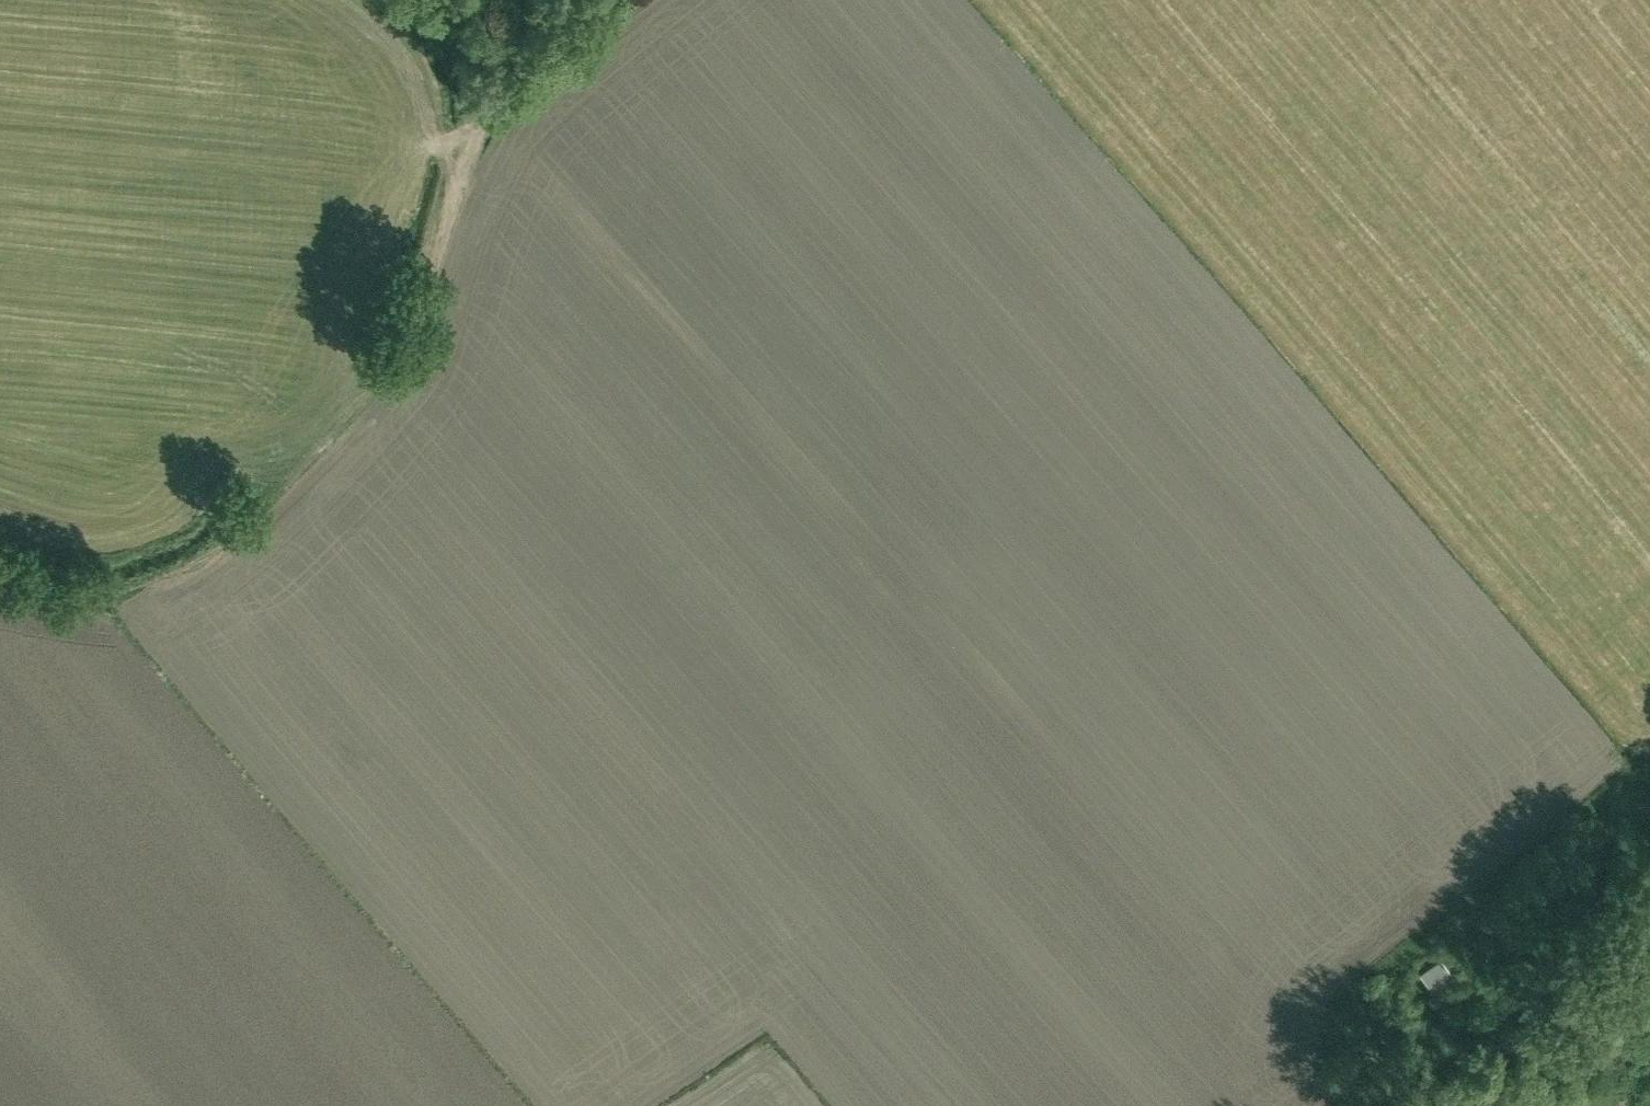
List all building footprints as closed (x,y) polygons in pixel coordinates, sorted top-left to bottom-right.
[(1444,956),(1421,970),(1435,993),(1458,978),(1444,956)]
